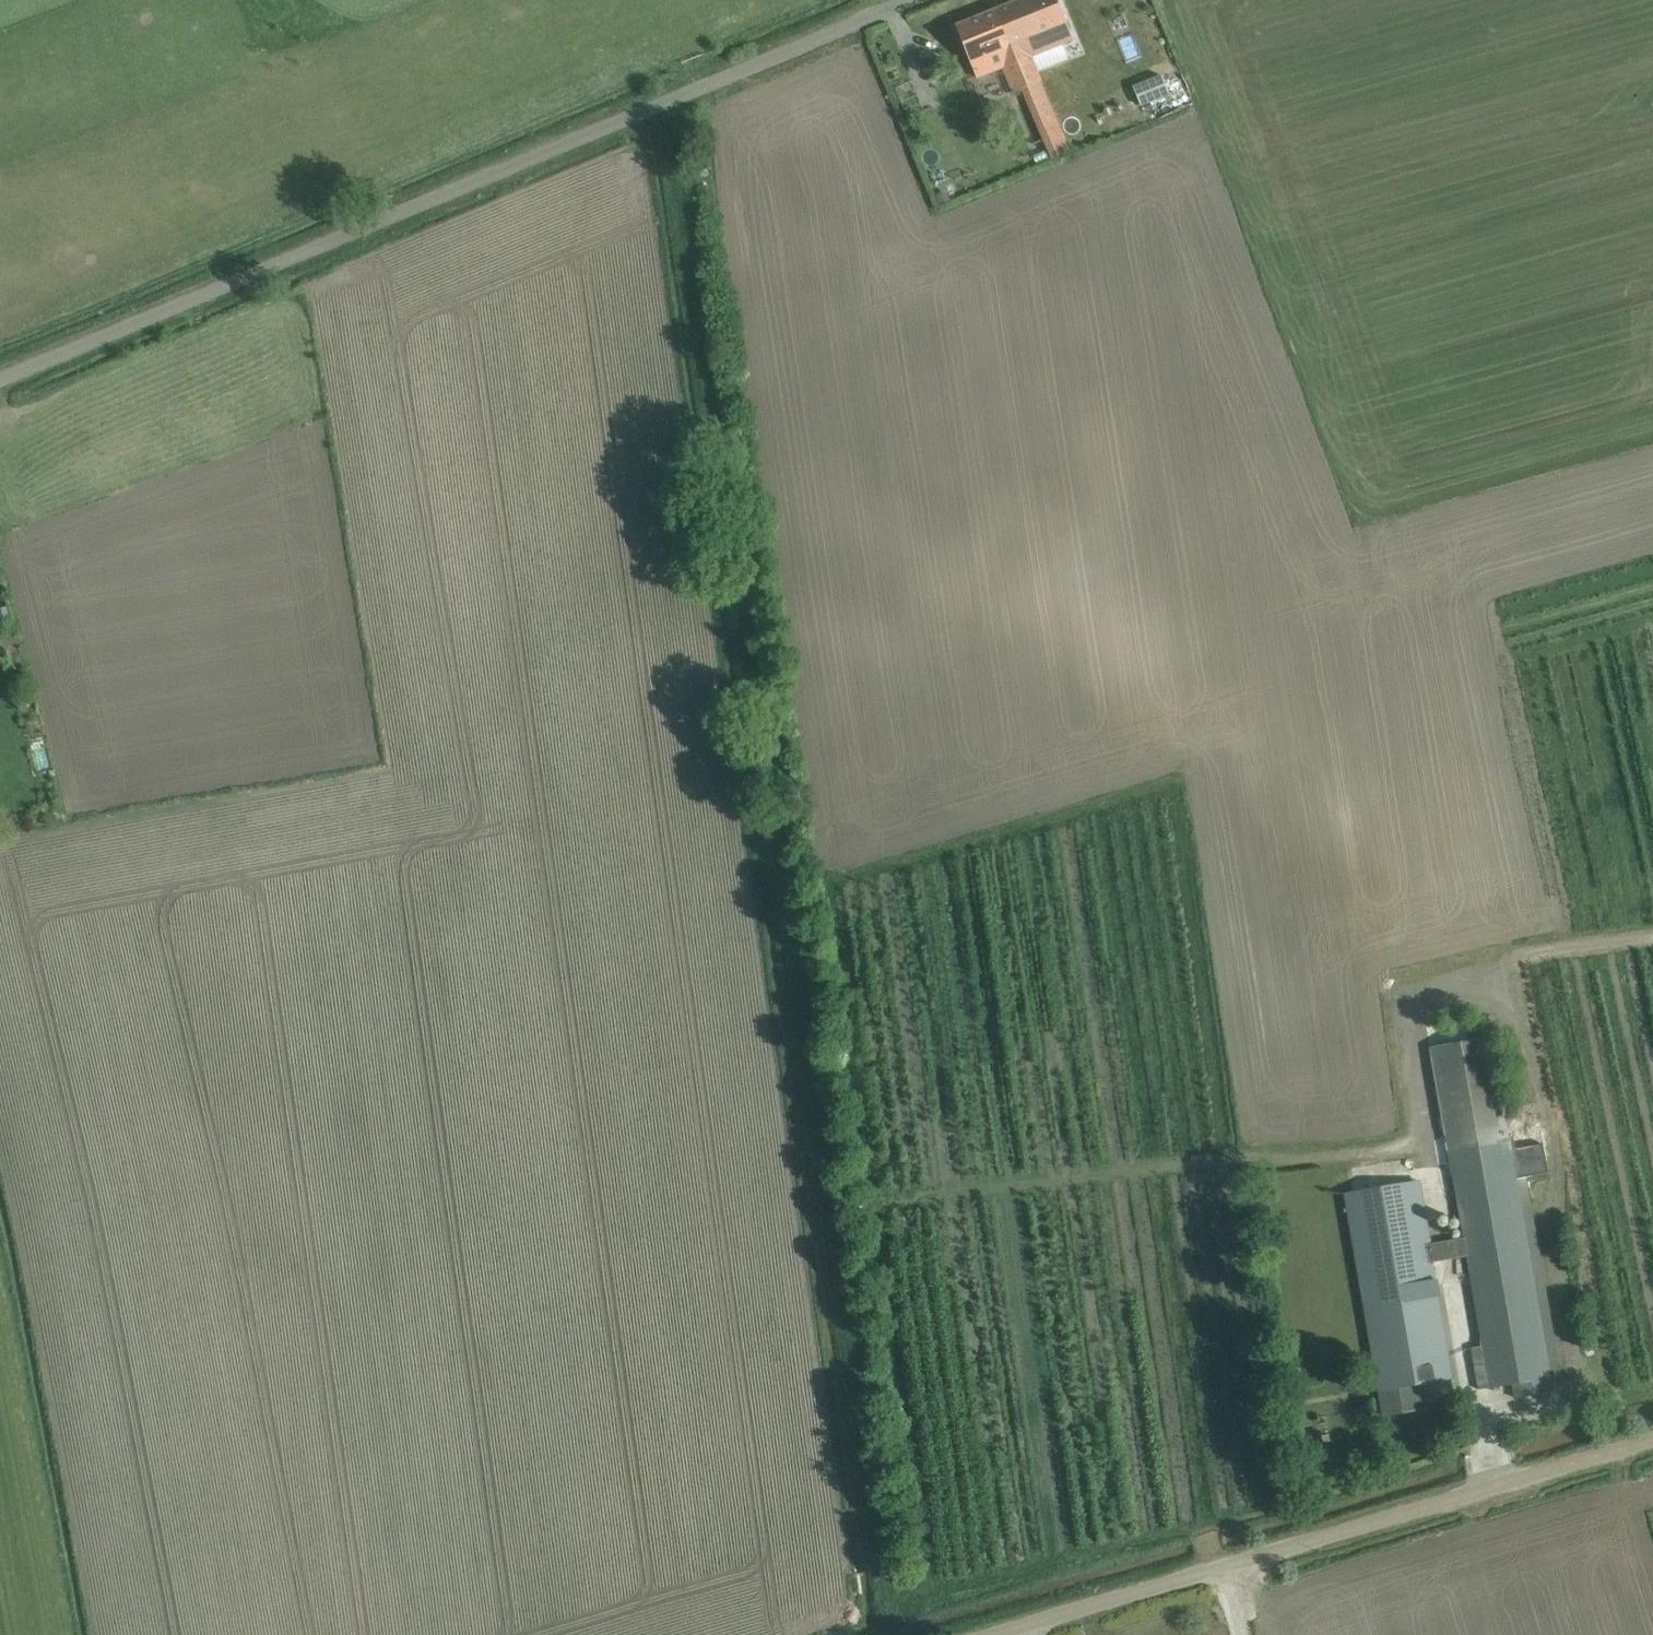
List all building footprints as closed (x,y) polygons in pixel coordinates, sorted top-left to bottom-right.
[(956,25),(965,46),(971,61),(978,78),(1003,67),(1012,90),(1024,85),(1041,78),(1032,55),(1033,55),(1073,39),(1060,7),(1057,0),(1019,0),(1012,3),(1004,6),(996,9),(956,25)] [(1170,93),(1161,74),(1133,85),(1141,105),(1170,93)] [(1068,154),(1065,132),(1046,135),(1049,157),(1068,154)] [(947,193),(936,198),(939,204),(950,200),(947,193)] [(1423,1408),(1418,1383),(1453,1377),(1432,1262),(1467,1256),(1489,1387),(1513,1383),(1516,1397),(1553,1391),(1548,1366),(1560,1364),(1527,1175),(1548,1172),(1541,1132),(1508,1137),(1491,1037),(1430,1047),(1463,1237),(1429,1243),(1418,1180),(1344,1193),(1375,1369),(1383,1415),(1423,1408)]
